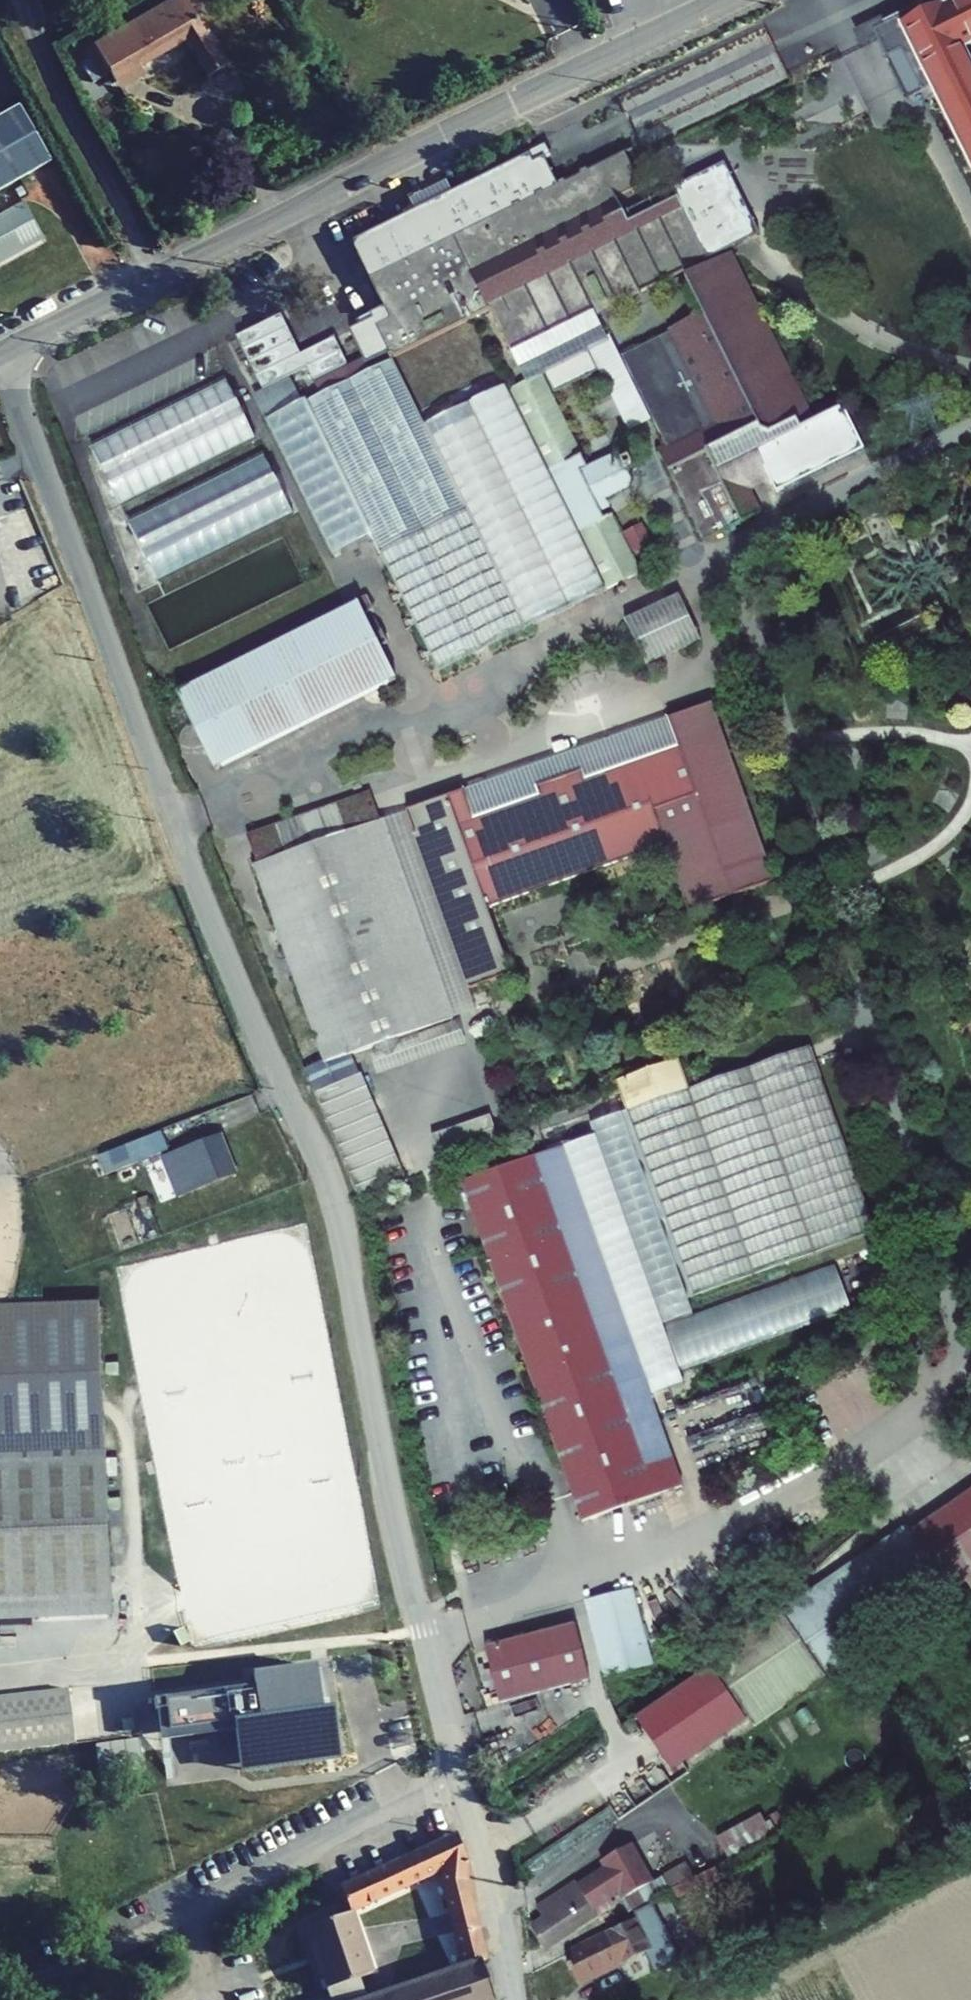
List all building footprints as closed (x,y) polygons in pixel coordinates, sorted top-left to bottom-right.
[(84,51),(99,77),(120,64),(128,77),(190,41),(212,78),(234,65),(202,9),(197,0),(172,0),(84,51)] [(202,9),(218,0),(197,0),(202,9)] [(947,14),(944,8),(927,16),(900,30),(948,125),(970,171),(970,70),(964,56),(970,53),(970,1),(947,14)] [(50,163),(19,106),(0,116),(0,190),(50,163)] [(637,155),(633,147),(565,178),(552,150),(542,155),(538,147),(356,230),(386,295),(372,301),(374,306),(351,317),(366,352),(387,343),(393,357),(468,322),(488,314),(506,353),(507,352),(590,315),(711,259),(678,190),(626,213),(618,195),(649,181),(637,155)] [(678,190),(711,259),(744,243),(757,237),(724,168),(678,190)] [(0,219),(0,261),(48,234),(30,202),(0,219)] [(697,319),(624,353),(669,450),(659,454),(702,547),(761,520),(750,496),(771,486),(776,498),(864,457),(845,415),(802,434),(798,425),(809,419),(736,260),(691,280),(710,321),(700,325),(697,319)] [(215,275),(200,282),(204,290),(219,283),(215,275)] [(279,309),(233,330),(258,384),(304,363),(310,376),(345,360),(332,331),(297,348),(279,309)] [(590,315),(507,352),(522,386),(543,376),(547,374),(591,354),(605,348),(590,315)] [(393,357),(303,399),(382,572),(428,673),(598,595),(506,393),(502,395),(468,322),(393,357)] [(591,354),(547,374),(557,396),(601,375),(591,354)] [(121,509),(257,443),(216,359),(80,425),(121,509)] [(506,393),(598,595),(635,578),(607,519),(600,522),(596,514),(634,496),(626,480),(632,477),(629,470),(623,473),(618,461),(588,475),(543,376),(522,386),(506,393)] [(156,583),(291,516),(263,459),(128,526),(156,583)] [(350,606),(166,689),(202,768),(386,684),(355,616),(364,612),(357,595),(347,600),(350,606)] [(674,600),(620,625),(631,648),(640,669),(662,659),(695,644),(674,600)] [(453,790),(396,809),(456,987),(499,973),(476,904),(655,845),(678,913),(765,884),(706,705),(660,720),(669,748),(575,779),(573,772),(525,787),(528,796),(461,818),(453,790)] [(396,809),(368,818),(435,1018),(449,1013),(463,1009),(456,987),(396,809)] [(248,858),(311,1060),(336,1051),(362,1042),(435,1018),(368,818),(248,858)] [(435,1018),(362,1042),(370,1066),(457,1037),(449,1013),(435,1018)] [(682,1084),(619,1105),(687,1304),(872,1241),(804,1042),(682,1084)] [(336,1051),(311,1060),(322,1086),(347,1075),(336,1051)] [(671,1055),(609,1076),(612,1083),(674,1062),(671,1055)] [(322,1086),(311,1060),(293,1066),(339,1170),(345,1198),(393,1177),(347,1075),(322,1086)] [(682,1084),(674,1062),(612,1083),(619,1105),(682,1084)] [(485,1113),(427,1134),(437,1161),(495,1140),(485,1113)] [(117,1148),(124,1167),(166,1152),(159,1133),(117,1148)] [(167,1158),(177,1183),(197,1176),(201,1187),(232,1176),(219,1139),(167,1158)] [(562,1143),(464,1178),(585,1516),(684,1481),(562,1143)] [(163,1160),(146,1167),(160,1202),(177,1196),(163,1160)] [(0,1311),(0,1624),(112,1620),(97,1307),(0,1311)] [(705,1653),(759,1724),(970,1574),(970,1487),(925,1519),(922,1515),(799,1599),(781,1611),(774,1600),(705,1653)] [(791,1588),(774,1600),(781,1611),(799,1599),(791,1588)] [(653,1665),(634,1589),(586,1601),(605,1677),(653,1665)] [(500,1704),(590,1681),(576,1625),(486,1648),(500,1704)] [(258,1686),(158,1697),(158,1710),(170,1709),(172,1728),(261,1717),(265,1758),(338,1750),(326,1665),(256,1673),(258,1686)] [(748,1722),(711,1669),(636,1723),(673,1775),(748,1722)] [(72,1745),(65,1688),(0,1696),(0,1753),(72,1745)] [(644,1779),(606,1804),(618,1822),(656,1796),(644,1779)] [(775,1831),(763,1809),(720,1831),(732,1853),(775,1831)] [(342,1885),(350,1911),(436,1876),(446,1909),(473,1901),(464,1851),(452,1819),(416,1839),(419,1852),(342,1885)] [(653,1875),(631,1837),(601,1855),(606,1863),(578,1879),(575,1875),(536,1902),(544,1913),(533,1920),(547,1939),(596,1909),(594,1906),(621,1888),(632,1907),(697,1871),(689,1857),(653,1875)] [(446,1909),(452,1933),(479,1924),(473,1901),(446,1909)] [(641,1910),(572,1945),(580,1960),(619,1940),(625,1952),(647,1941),(657,1959),(681,1947),(671,1928),(654,1936),(641,1910)] [(493,1999),(483,1957),(486,1954),(479,1924),(452,1933),(459,1964),(361,1999),(354,1978),(369,1973),(350,1911),(306,1930),(327,1999),(490,1999),(493,1999)] [(619,1940),(580,1960),(586,1972),(625,1952),(619,1940)]
